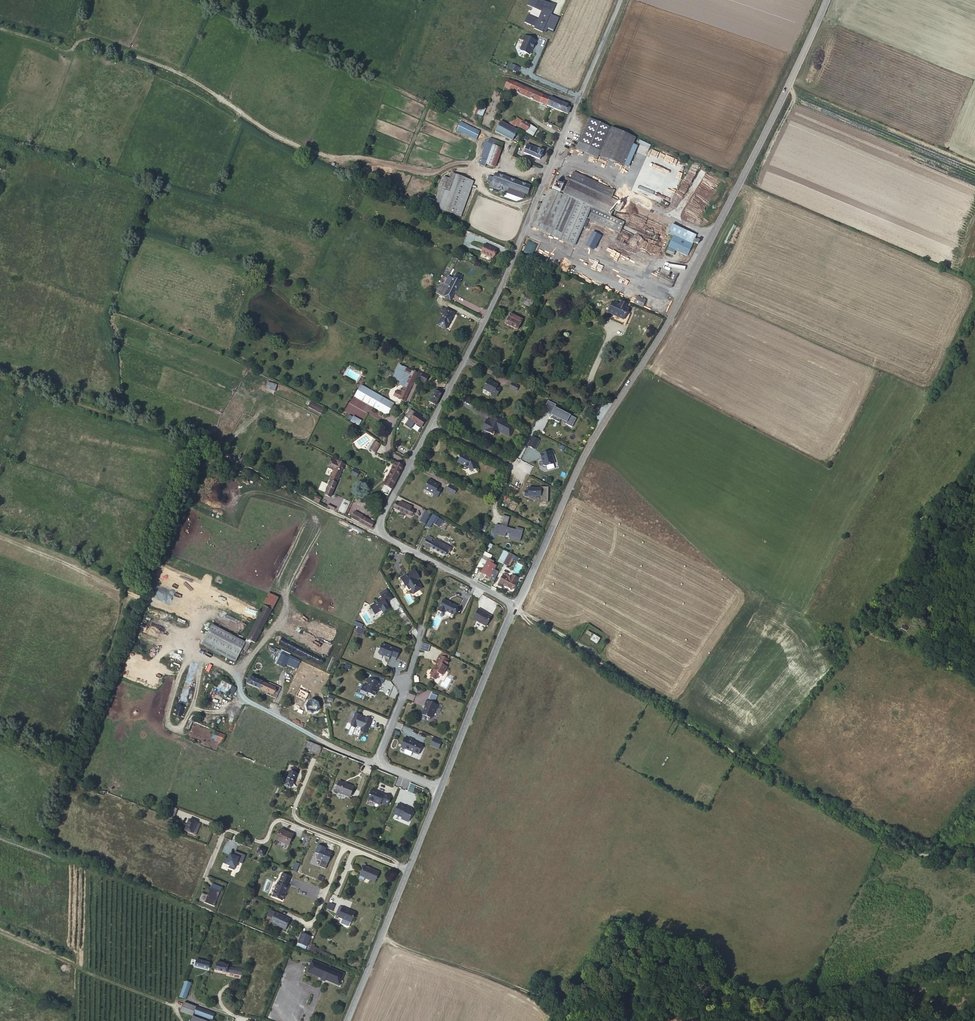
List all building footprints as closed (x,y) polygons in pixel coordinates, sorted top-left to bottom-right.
[(539,0),(529,0),(527,5),(541,11),(538,19),(528,15),(524,23),(534,27),(534,29),(542,32),(543,31),(546,32),(547,29),(553,31),(559,17),(552,14),(555,6),(539,0)] [(536,40),(524,35),(522,40),(524,41),(520,51),(530,55),(536,40)] [(569,105),(509,80),(507,85),(512,87),(510,91),(568,115),(570,110),(568,109),(569,105)] [(478,107),(476,114),(483,117),(485,109),(478,107)] [(511,117),(509,120),(513,125),(515,126),(517,121),(511,117)] [(608,127),(589,119),(576,148),(596,156),(608,127)] [(518,120),(517,121),(515,126),(523,130),(526,125),(518,120)] [(515,130),(498,121),(493,131),(509,140),(515,130)] [(477,132),(457,123),(454,131),(474,140),(477,132)] [(526,124),(526,125),(523,130),(522,131),(529,136),(533,129),(526,124)] [(622,165),(633,138),(610,128),(599,154),(622,165)] [(639,141),(638,145),(649,149),(651,146),(639,141)] [(486,158),(490,146),(481,143),(479,151),(480,151),(477,162),(484,164),(486,158)] [(533,151),(534,147),(529,145),(528,149),(524,148),(523,151),(525,151),(524,156),(539,161),(542,154),(533,151)] [(490,146),(486,158),(493,160),(497,148),(490,146)] [(493,160),(486,158),(484,164),(491,167),(493,160)] [(574,168),(571,176),(616,196),(617,194),(613,193),(615,187),(574,168)] [(471,183),(451,174),(449,181),(443,179),(431,208),(458,217),(471,183)] [(495,174),(490,188),(506,194),(508,189),(526,196),(530,187),(495,174)] [(563,193),(570,178),(565,176),(558,191),(563,193)] [(616,196),(571,176),(570,178),(616,198),(616,196)] [(659,193),(661,181),(646,177),(643,189),(659,193)] [(616,198),(570,178),(563,193),(572,196),(590,205),(593,206),(608,214),(616,198)] [(572,196),(563,193),(558,191),(548,186),(531,225),(572,244),(590,205),(572,196)] [(615,217),(608,214),(593,206),(590,213),(612,223),(615,217)] [(448,227),(439,223),(437,227),(446,231),(448,227)] [(683,254),(690,240),(692,236),(693,234),(670,223),(666,232),(672,235),(664,251),(670,254),(673,251),(683,254)] [(586,248),(595,251),(601,236),(591,233),(586,248)] [(490,259),(494,249),(483,243),(479,254),(490,259)] [(458,276),(456,281),(462,285),(465,279),(458,276)] [(446,299),(456,281),(451,279),(447,287),(442,297),(446,299)] [(462,285),(456,281),(446,299),(453,303),(462,285)] [(442,297),(447,287),(443,285),(438,295),(442,297)] [(521,296),(530,301),(535,290),(525,286),(521,296)] [(641,295),(638,302),(646,306),(650,299),(641,295)] [(528,309),(529,306),(519,301),(518,304),(528,309)] [(627,307),(622,305),(612,301),(608,311),(626,319),(631,309),(627,307)] [(456,315),(444,308),(441,315),(445,318),(441,327),(448,330),(456,315)] [(522,323),(510,317),(506,326),(517,332),(522,323)] [(414,371),(414,372),(412,377),(404,393),(401,399),(401,400),(407,403),(421,374),(414,371)] [(427,372),(423,381),(428,384),(433,374),(427,372)] [(484,381),(478,392),(488,397),(487,399),(492,401),(497,391),(493,389),(493,387),(489,385),(488,384),(484,381)] [(268,382),(265,389),(275,392),(277,386),(268,382)] [(509,386),(506,392),(514,395),(517,390),(509,386)] [(388,418),(395,406),(362,387),(356,399),(388,418)] [(401,399),(404,393),(397,391),(395,395),(401,399)] [(438,406),(444,396),(437,392),(431,402),(438,406)] [(556,405),(547,401),(542,411),(566,422),(566,424),(572,427),(576,417),(571,415),(555,407),(556,405)] [(308,408),(321,414),(324,409),(310,402),(308,408)] [(347,420),(359,427),(362,422),(350,415),(347,420)] [(412,421),(424,428),(427,422),(415,415),(412,421)] [(503,423),(491,417),(488,424),(486,427),(484,426),(482,427),(480,431),(481,433),(492,438),(493,436),(495,438),(497,434),(507,440),(513,429),(502,424),(503,423)] [(539,439),(532,436),(528,446),(535,449),(539,439)] [(381,446),(375,442),(370,451),(376,454),(381,446)] [(553,450),(540,453),(543,466),(546,465),(556,463),(553,450)] [(459,457),(455,464),(472,472),(471,469),(474,469),(474,467),(473,462),(470,462),(459,457)] [(395,462),(384,484),(393,488),(404,467),(395,462)] [(333,465),(326,463),(324,468),(331,471),(333,465)] [(455,464),(455,465),(465,471),(466,475),(472,474),(472,472),(455,464)] [(340,468),(335,466),(323,498),(329,500),(340,468)] [(354,479),(357,474),(350,471),(348,476),(354,479)] [(426,482),(422,492),(431,497),(430,499),(435,502),(439,493),(435,491),(436,488),(432,486),(426,482)] [(456,493),(447,488),(445,493),(453,498),(456,493)] [(523,496),(523,501),(539,502),(539,494),(527,493),(527,496),(523,496)] [(400,506),(394,503),(391,510),(410,519),(412,513),(400,507),(400,506)] [(360,519),(360,518),(352,514),(348,521),(357,525),(360,519)] [(509,517),(502,516),(500,525),(496,524),(493,534),(505,537),(506,533),(510,534),(508,538),(520,541),(523,529),(516,527),(516,529),(507,527),(509,517)] [(370,524),(360,519),(357,525),(367,530),(370,524)] [(433,548),(424,543),(421,548),(443,561),(446,555),(449,557),(452,552),(435,543),(433,548)] [(508,557),(502,569),(507,570),(513,559),(508,557)] [(489,564),(484,573),(492,577),(497,567),(489,564)] [(411,571),(397,580),(400,585),(401,585),(406,593),(409,591),(411,594),(419,589),(414,581),(417,579),(411,571)] [(509,583),(503,579),(498,587),(511,594),(518,583),(511,579),(509,583)] [(373,606),(369,609),(374,617),(380,613),(381,615),(388,611),(384,605),(390,601),(386,594),(380,598),(380,599),(372,604),(373,606)] [(443,603),(438,614),(442,616),(444,614),(452,618),(457,609),(443,603)] [(259,613),(261,614),(269,618),(272,612),(262,607),(259,613)] [(477,612),(472,622),(485,629),(490,620),(477,612)] [(269,618),(261,614),(247,642),(255,645),(269,618)] [(365,631),(361,629),(363,625),(355,622),(354,626),(358,628),(356,632),(363,636),(365,631)] [(904,626),(901,631),(907,635),(910,630),(904,626)] [(235,665),(242,652),(246,645),(213,628),(202,647),(235,665)] [(314,657),(316,652),(277,636),(275,641),(314,657)] [(596,636),(592,641),(599,646),(602,641),(596,636)] [(427,652),(429,646),(422,644),(420,651),(427,652)] [(246,645),(242,652),(248,654),(251,648),(246,645)] [(380,645),(376,655),(383,657),(383,661),(387,662),(389,657),(396,660),(399,652),(380,645)] [(260,656),(257,662),(266,667),(269,661),(260,656)] [(435,663),(436,664),(431,673),(429,673),(427,676),(429,677),(428,680),(433,682),(436,676),(441,678),(446,669),(445,669),(448,662),(439,656),(435,663)] [(290,660),(287,666),(296,670),(299,664),(290,660)] [(176,715),(183,716),(196,666),(190,664),(176,715)] [(246,687),(271,696),(274,689),(249,679),(246,687)] [(229,697),(234,688),(221,681),(217,690),(229,697)] [(381,686),(368,681),(366,686),(368,686),(366,690),(363,688),(360,696),(365,698),(366,696),(374,699),(377,690),(379,690),(381,686)] [(274,689),(271,696),(277,699),(280,691),(274,689)] [(307,703),(305,709),(307,713),(312,715),(316,713),(318,708),(317,704),(318,703),(310,700),(307,703)] [(424,708),(421,717),(431,721),(435,712),(436,712),(438,708),(425,703),(423,708),(424,708)] [(354,716),(350,728),(351,729),(353,730),(355,728),(362,730),(360,735),(361,736),(365,737),(371,723),(365,721),(360,719),(360,718),(354,716)] [(213,742),(216,734),(191,724),(187,731),(213,742)] [(228,739),(216,734),(213,742),(225,746),(228,739)] [(308,740),(305,748),(319,753),(322,746),(308,740)] [(403,742),(399,752),(417,759),(421,750),(413,745),(414,743),(408,741),(407,743),(403,742)] [(441,744),(433,741),(430,749),(438,752),(441,744)] [(257,762),(244,756),(242,760),(256,766),(257,762)] [(290,775),(284,789),(291,792),(297,778),(290,775)] [(410,782),(407,790),(418,794),(419,790),(414,788),(416,784),(410,782)] [(354,791),(339,785),(335,795),(350,801),(354,791)] [(92,786),(90,791),(103,796),(105,791),(92,786)] [(380,798),(372,794),(368,804),(380,808),(382,805),(384,806),(384,809),(388,810),(391,801),(381,797),(380,798)] [(403,808),(399,807),(395,817),(403,821),(405,824),(409,826),(412,819),(412,816),(413,814),(411,810),(407,809),(406,811),(403,810),(403,808)] [(178,812),(173,810),(169,820),(174,822),(178,812)] [(196,825),(187,822),(183,832),(191,836),(196,825)] [(295,839),(282,834),(278,844),(291,849),(295,839)] [(327,848),(318,845),(315,853),(318,854),(316,859),(321,861),(319,866),(326,869),(332,852),(326,850),(327,848)] [(246,856),(235,851),(234,855),(229,853),(227,858),(226,857),(223,863),(236,868),(238,862),(243,864),(246,856)] [(266,854),(258,851),(255,858),(263,862),(266,854)] [(380,876),(364,869),(360,879),(376,886),(380,876)] [(278,882),(277,881),(272,895),(283,899),(289,886),(287,885),(291,876),(282,872),(278,882)] [(222,887),(212,883),(205,902),(215,906),(222,887)] [(356,916),(345,912),(341,922),(352,926),(356,916)] [(276,918),(271,928),(274,929),(277,930),(279,931),(286,935),(290,925),(276,918)] [(309,941),(300,937),(296,947),(305,950),(309,941)] [(195,964),(195,968),(194,969),(206,972),(208,967),(195,964)] [(216,966),(214,975),(226,977),(226,976),(241,979),(242,974),(236,973),(227,971),(228,969),(225,968),(226,966),(220,965),(220,966),(216,966)] [(344,978),(312,965),(307,977),(338,990),(344,978)] [(189,991),(183,989),(179,1001),(185,1003),(189,991)] [(186,1007),(183,1014),(193,1017),(191,1020),(211,1020),(213,1017),(186,1007)]
